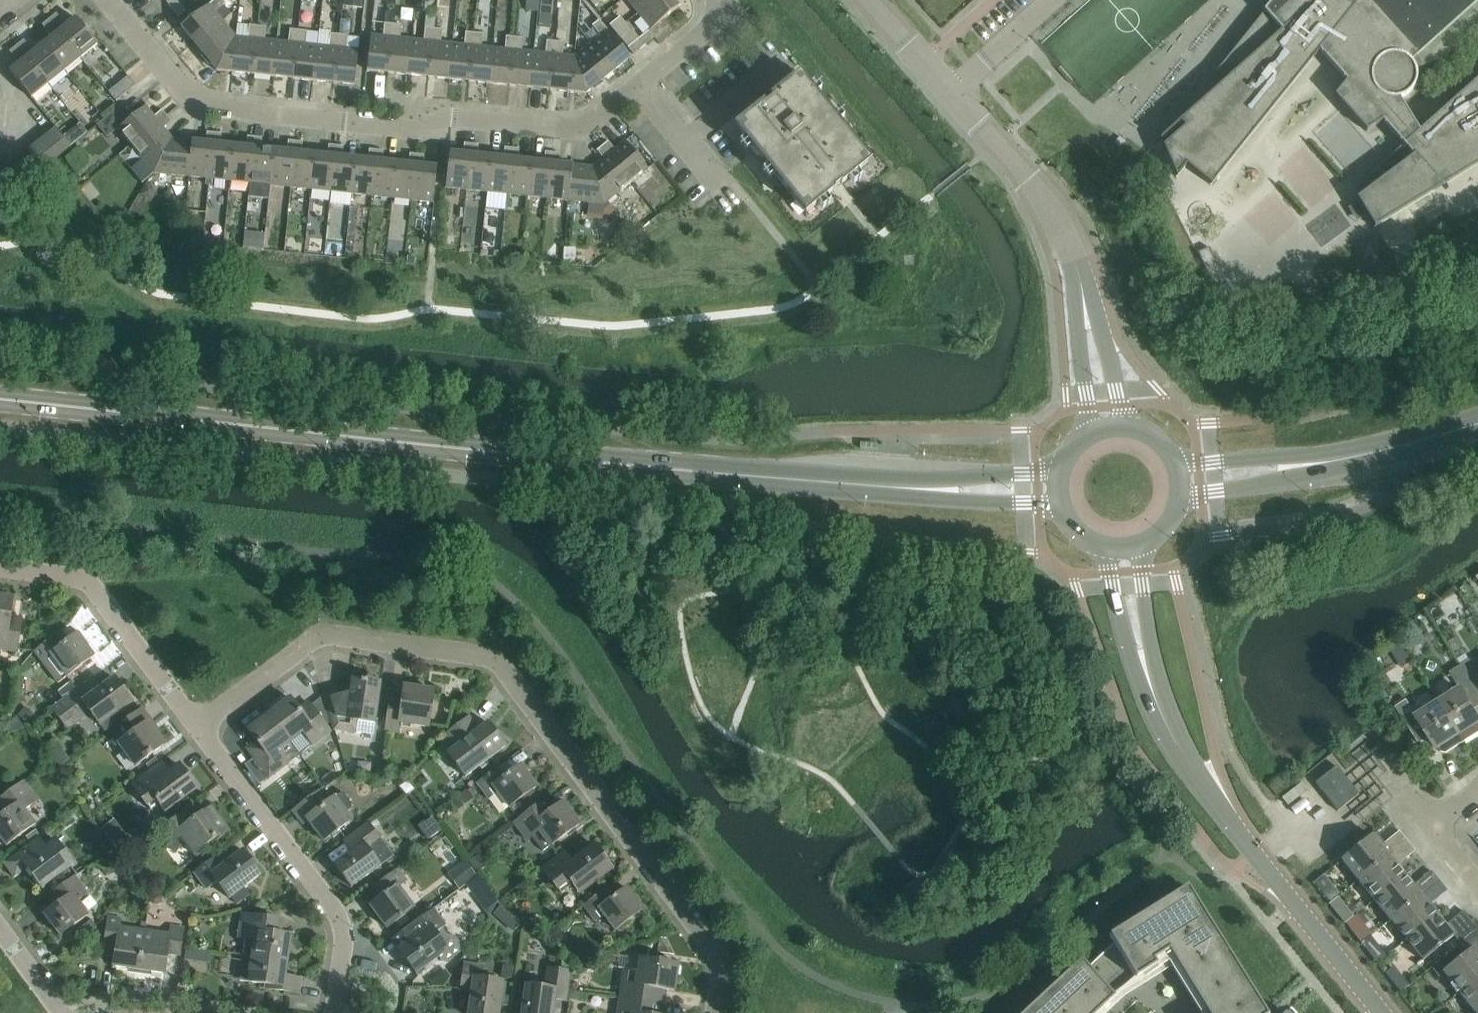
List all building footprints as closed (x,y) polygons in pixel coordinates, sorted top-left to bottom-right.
[(178,17),(185,12),(176,0),(164,0),(178,17)] [(225,24),(214,12),(225,3),(222,0),(214,0),(209,5),(208,4),(181,27),(197,47),(225,24)] [(361,0),(344,0),(343,8),(360,10),(361,0)] [(638,13),(654,0),(627,0),(638,13)] [(673,0),(654,0),(638,13),(651,29),(679,7),(673,0)] [(1186,116),(1160,139),(1176,178),(1186,165),(1211,185),(1319,51),(1346,81),(1334,96),(1366,132),(1382,122),(1403,145),(1361,183),(1366,191),(1356,199),(1374,228),(1432,192),(1445,180),(1447,183),(1477,164),(1477,78),(1419,131),(1399,99),(1406,96),(1411,91),(1415,84),(1416,77),(1415,69),(1445,58),(1477,18),(1477,0),(1278,0),(1264,12),(1212,76),(1226,92),(1192,122),(1186,116)] [(49,19),(80,58),(97,44),(76,18),(66,26),(56,13),(49,19)] [(615,32),(625,23),(620,17),(609,25),(615,32)] [(80,58),(49,19),(41,25),(52,37),(43,45),(64,71),(80,58)] [(600,36),(587,47),(610,74),(630,58),(599,21),(592,26),(600,36)] [(630,30),(625,23),(615,32),(620,38),(630,30)] [(234,36),(225,24),(197,47),(207,59),(234,36)] [(387,73),(392,24),(384,24),(383,37),(370,35),(367,71),(387,73)] [(392,24),(387,73),(408,75),(411,40),(400,38),(401,25),(392,24)] [(238,37),(234,73),(252,75),(258,26),(249,25),(248,38),(238,37)] [(258,26),(252,75),(273,77),(276,41),(264,40),(266,27),(258,26)] [(411,40),(408,75),(428,77),(433,29),(425,28),(423,41),(411,40)] [(442,30),(433,29),(428,77),(448,79),(452,44),(440,43),(442,30)] [(288,43),(276,41),(273,77),(293,79),(298,30),(290,30),(288,43)] [(306,31),(298,30),(293,79),(313,81),(317,46),(305,44),(306,31)] [(648,31),(638,39),(643,46),(654,37),(648,31)] [(464,45),(452,44),(448,79),(469,82),(474,33),(465,32),(464,45)] [(474,33),(469,82),(489,84),(493,48),(481,47),(482,34),(474,33)] [(329,47),(317,46),(313,81),(334,83),(338,35),(330,34),(329,47)] [(338,35),(334,83),(354,85),(358,50),(345,49),(347,36),(338,35)] [(235,37),(234,36),(207,59),(217,71),(234,73),(238,37),(235,37)] [(505,49),(493,48),(489,84),(510,86),(515,37),(506,36),(505,49)] [(515,37),(510,86),(530,88),(534,53),(522,51),(523,38),(515,37)] [(633,54),(643,46),(638,39),(627,48),(633,54)] [(24,40),(16,46),(48,84),(64,71),(43,45),(34,52),(24,40)] [(545,54),(534,53),(530,88),(550,90),(556,42),(546,41),(545,54)] [(556,42),(550,90),(568,92),(572,57),(562,56),(564,42),(556,42)] [(48,84),(16,46),(9,52),(19,64),(10,72),(31,98),(48,84)] [(610,74),(587,47),(576,56),(598,84),(610,74)] [(572,57),(568,92),(586,94),(598,84),(576,56),(574,57),(572,57)] [(135,85),(128,76),(108,92),(116,101),(135,85)] [(868,162),(818,100),(799,77),(772,98),(774,100),(764,108),(763,106),(736,127),(805,213),(832,192),(831,190),(840,182),(842,184),(868,162)] [(131,145),(167,116),(162,110),(154,117),(145,106),(118,129),(131,145)] [(167,116),(131,145),(153,173),(172,139),(163,128),(171,122),(167,116)] [(45,135),(61,154),(70,146),(55,127),(45,135)] [(1303,130),(1288,144),(1307,166),(1323,152),(1303,130)] [(192,141),(188,177),(206,178),(205,185),(208,185),(214,133),(207,132),(206,142),(192,141)] [(221,133),(214,133),(208,185),(212,185),(212,179),(229,181),(233,145),(220,144),(221,133)] [(45,135),(36,142),(51,161),(61,154),(45,135)] [(233,145),(229,181),(250,183),(254,137),(247,136),(246,147),(233,145)] [(254,137),(250,183),(270,185),(274,150),(261,148),(262,138),(254,137)] [(172,139),(153,173),(188,177),(192,141),(172,139)] [(287,151),(274,150),(270,185),(290,187),(295,141),(288,141),(287,151)] [(295,141),(290,187),(311,190),(314,154),(301,153),(303,142),(295,141)] [(608,141),(602,146),(631,182),(648,169),(625,141),(614,149),(608,141)] [(51,161),(36,142),(27,150),(42,169),(51,161)] [(466,190),(471,144),(464,143),(463,153),(449,152),(445,188),(466,190)] [(471,144),(466,190),(486,192),(490,156),(477,155),(479,145),(471,144)] [(327,155),(314,154),(311,190),(331,192),(336,146),(328,145),(327,155)] [(343,146),(336,146),(331,192),(351,194),(355,158),(342,157),(343,146)] [(631,182),(602,146),(596,151),(603,159),(593,167),(603,204),(631,182)] [(503,158),(490,156),(486,192),(507,194),(511,148),(504,147),(503,158)] [(519,149),(511,148),(507,194),(527,196),(531,161),(518,159),(519,149)] [(368,160),(355,158),(351,194),(372,196),(377,150),(369,149),(368,160)] [(27,150),(18,157),(33,176),(42,169),(27,150)] [(384,151),(377,150),(372,196),(392,198),(396,163),(383,161),(384,151)] [(531,161),(527,196),(547,198),(552,153),(545,152),(544,162),(531,161)] [(396,163),(392,198),(413,200),(417,154),(409,153),(408,164),(396,163)] [(552,153),(547,198),(568,201),(571,165),(559,164),(560,153),(552,153)] [(424,155),(417,154),(413,200),(433,203),(437,167),(423,165),(424,155)] [(33,176),(18,157),(9,165),(16,190),(33,176)] [(16,190),(9,165),(0,164),(0,188),(16,190)] [(593,167),(571,165),(568,201),(603,204),(593,167)] [(1209,247),(1198,252),(1214,289),(1225,284),(1209,247)] [(17,652),(22,617),(10,616),(13,599),(0,597),(0,649),(17,652)] [(88,644),(79,632),(63,644),(56,635),(34,651),(46,667),(57,683),(66,676),(94,656),(86,645),(88,644)] [(1461,666),(1477,693),(1477,671),(1470,660),(1461,666)] [(1439,703),(1464,742),(1477,733),(1477,717),(1473,710),(1477,707),(1477,693),(1461,666),(1449,673),(1460,690),(1439,703)] [(76,690),(63,699),(51,708),(67,730),(91,713),(99,724),(131,701),(114,677),(96,690),(89,680),(76,690)] [(373,735),(375,723),(380,683),(353,679),(352,686),(324,694),(334,729),(373,735)] [(63,699),(76,690),(70,681),(57,691),(63,699)] [(428,727),(433,691),(404,687),(402,699),(390,697),(386,730),(399,732),(400,723),(428,727)] [(290,698),(268,715),(287,740),(301,730),(311,742),(328,729),(307,700),(297,708),(290,698)] [(1464,742),(1439,703),(1417,717),(1406,700),(1396,707),(1419,744),(1429,738),(1437,750),(1438,749),(1440,752),(1446,753),(1464,742)] [(139,711),(112,731),(120,742),(118,743),(135,766),(164,744),(139,711)] [(287,740),(268,715),(248,730),(255,739),(246,747),(267,775),(285,762),(275,749),(287,740)] [(447,753),(465,777),(505,746),(487,722),(478,729),(468,716),(444,735),(454,747),(447,753)] [(165,811),(196,788),(178,764),(169,771),(162,761),(131,784),(150,809),(159,802),(165,811)] [(500,814),(508,807),(536,787),(520,765),(505,776),(498,767),(477,782),(500,814)] [(1358,794),(1336,766),(1315,783),(1337,811),(1358,794)] [(39,800),(25,781),(1,799),(9,810),(0,817),(0,837),(6,845),(35,824),(25,810),(39,800)] [(343,792),(334,798),(333,797),(330,799),(321,788),(293,810),(303,823),(307,819),(323,840),(350,819),(345,813),(351,809),(352,805),(343,792)] [(543,851),(550,845),(550,846),(579,825),(570,812),(571,811),(563,800),(554,806),(555,808),(548,814),(540,803),(514,822),(527,840),(531,836),(543,851)] [(192,819),(185,810),(159,830),(174,851),(185,843),(194,854),(212,841),(213,842),(229,830),(210,806),(192,819)] [(334,864),(351,886),(380,864),(368,849),(381,839),(367,821),(342,840),(351,852),(334,864)] [(1371,835),(1341,860),(1357,880),(1407,841),(1399,831),(1380,846),(1371,835)] [(4,863),(14,878),(27,869),(41,888),(73,864),(57,842),(42,853),(34,841),(4,863)] [(1415,851),(1407,841),(1357,880),(1373,900),(1404,876),(1396,866),(1415,851)] [(579,893),(612,868),(594,845),(571,862),(563,852),(542,868),(561,894),(573,885),(579,893)] [(221,865),(214,856),(194,872),(206,888),(216,880),(229,897),(261,873),(242,849),(221,865)] [(470,880),(476,875),(465,861),(448,874),(458,888),(470,880)] [(420,914),(414,906),(398,885),(406,879),(397,867),(373,884),(381,895),(369,903),(386,927),(394,921),(400,929),(420,914)] [(1404,876),(1373,900),(1389,920),(1439,880),(1431,871),(1412,886),(1404,876)] [(478,874),(476,875),(470,880),(477,888),(483,889),(487,886),(478,874)] [(51,925),(53,923),(61,935),(88,914),(78,900),(88,893),(75,877),(52,894),(59,904),(44,916),(51,925)] [(1439,880),(1389,920),(1406,940),(1436,916),(1428,905),(1447,890),(1439,880)] [(1187,887),(1136,919),(1159,957),(1169,951),(1168,950),(1187,938),(1176,919),(1199,905),(1187,887)] [(604,915),(615,930),(642,909),(626,888),(612,899),(604,889),(583,905),(595,922),(604,915)] [(1168,950),(1169,951),(1178,965),(1220,939),(1199,905),(1176,919),(1187,938),(1168,950)] [(447,935),(442,929),(446,925),(433,908),(412,924),(419,934),(398,950),(416,974),(438,957),(440,960),(449,961),(460,953),(460,945),(454,936),(447,935)] [(1436,916),(1406,940),(1422,961),(1453,936),(1459,944),(1477,928),(1477,922),(1474,918),(1471,920),(1463,911),(1444,926),(1436,916)] [(252,957),(287,962),(291,935),(268,932),(270,918),(241,914),(238,937),(254,939),(252,957)] [(109,917),(106,932),(97,931),(95,943),(103,944),(102,955),(115,957),(113,966),(139,970),(145,929),(120,925),(121,918),(109,917)] [(1159,957),(1136,919),(1109,935),(1114,943),(1136,978),(1157,965),(1154,960),(1159,957)] [(145,929),(139,970),(165,974),(168,954),(179,956),(184,928),(171,926),(170,933),(145,929)] [(1466,953),(1442,972),(1458,992),(1477,976),(1477,928),(1459,944),(1466,953)] [(1193,991),(1236,964),(1225,948),(1220,939),(1178,965),(1193,991)] [(1114,943),(1088,966),(1115,995),(1096,1012),(1207,1012),(1193,991),(1178,965),(1169,951),(1159,957),(1154,960),(1157,965),(1136,978),(1114,943)] [(287,962),(252,957),(248,982),(271,985),(271,988),(299,992),(301,978),(285,976),(287,962)] [(620,997),(663,1003),(665,989),(674,991),(678,964),(640,958),(638,969),(624,967),(620,997)] [(1089,1012),(1096,1012),(1115,995),(1088,966),(1081,959),(1058,980),(1089,1012)] [(484,966),(463,963),(459,990),(471,991),(468,1012),(498,1012),(503,982),(482,979),(484,966)] [(1236,964),(1193,991),(1207,1012),(1214,1012),(1251,990),(1236,964)] [(545,988),(526,985),(522,1012),(553,1012),(554,999),(566,1001),(570,971),(548,968),(545,988)] [(1458,992),(1474,1012),(1477,1009),(1477,976),(1458,992)] [(1048,1012),(1089,1012),(1058,980),(1036,1001),(1048,1012)] [(1214,1012),(1266,1012),(1262,1007),(1251,990),(1214,1012)] [(620,997),(618,1012),(662,1012),(663,1003),(620,997)] [(1036,1001),(1023,1012),(1048,1012),(1036,1001)]
